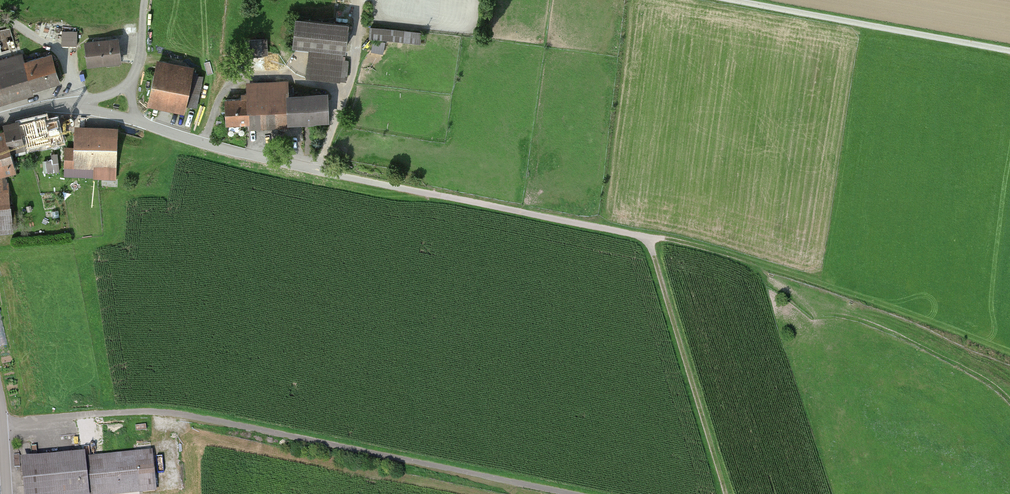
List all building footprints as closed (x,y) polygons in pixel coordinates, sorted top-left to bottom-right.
[(353,25),(298,19),(295,50),(309,51),(306,79),(347,83),(353,25)] [(426,33),(372,28),(371,41),(425,46),(426,33)] [(79,45),(78,30),(63,31),(63,45),(79,45)] [(121,39),(86,44),(89,70),(125,65),(121,39)] [(268,40),(247,41),(248,59),(269,58),(268,40)] [(35,97),(34,95),(62,86),(53,56),(26,64),(23,55),(0,62),(0,108),(35,97)] [(197,68),(158,61),(148,109),(186,116),(188,108),(198,111),(205,77),(195,75),(197,68)] [(249,100),(226,101),(228,129),(250,128),(250,134),(289,131),(289,127),(330,124),(329,96),(290,98),(289,83),(248,85),(249,100)] [(0,134),(0,237),(14,235),(12,209),(7,179),(18,176),(14,157),(68,144),(59,119),(49,122),(48,117),(4,127),(5,133),(0,134)] [(121,129),(76,128),(75,149),(65,149),(64,180),(119,182),(121,129)] [(22,458),(26,493),(110,493),(156,489),(151,449),(87,456),(86,451),(22,458)]
